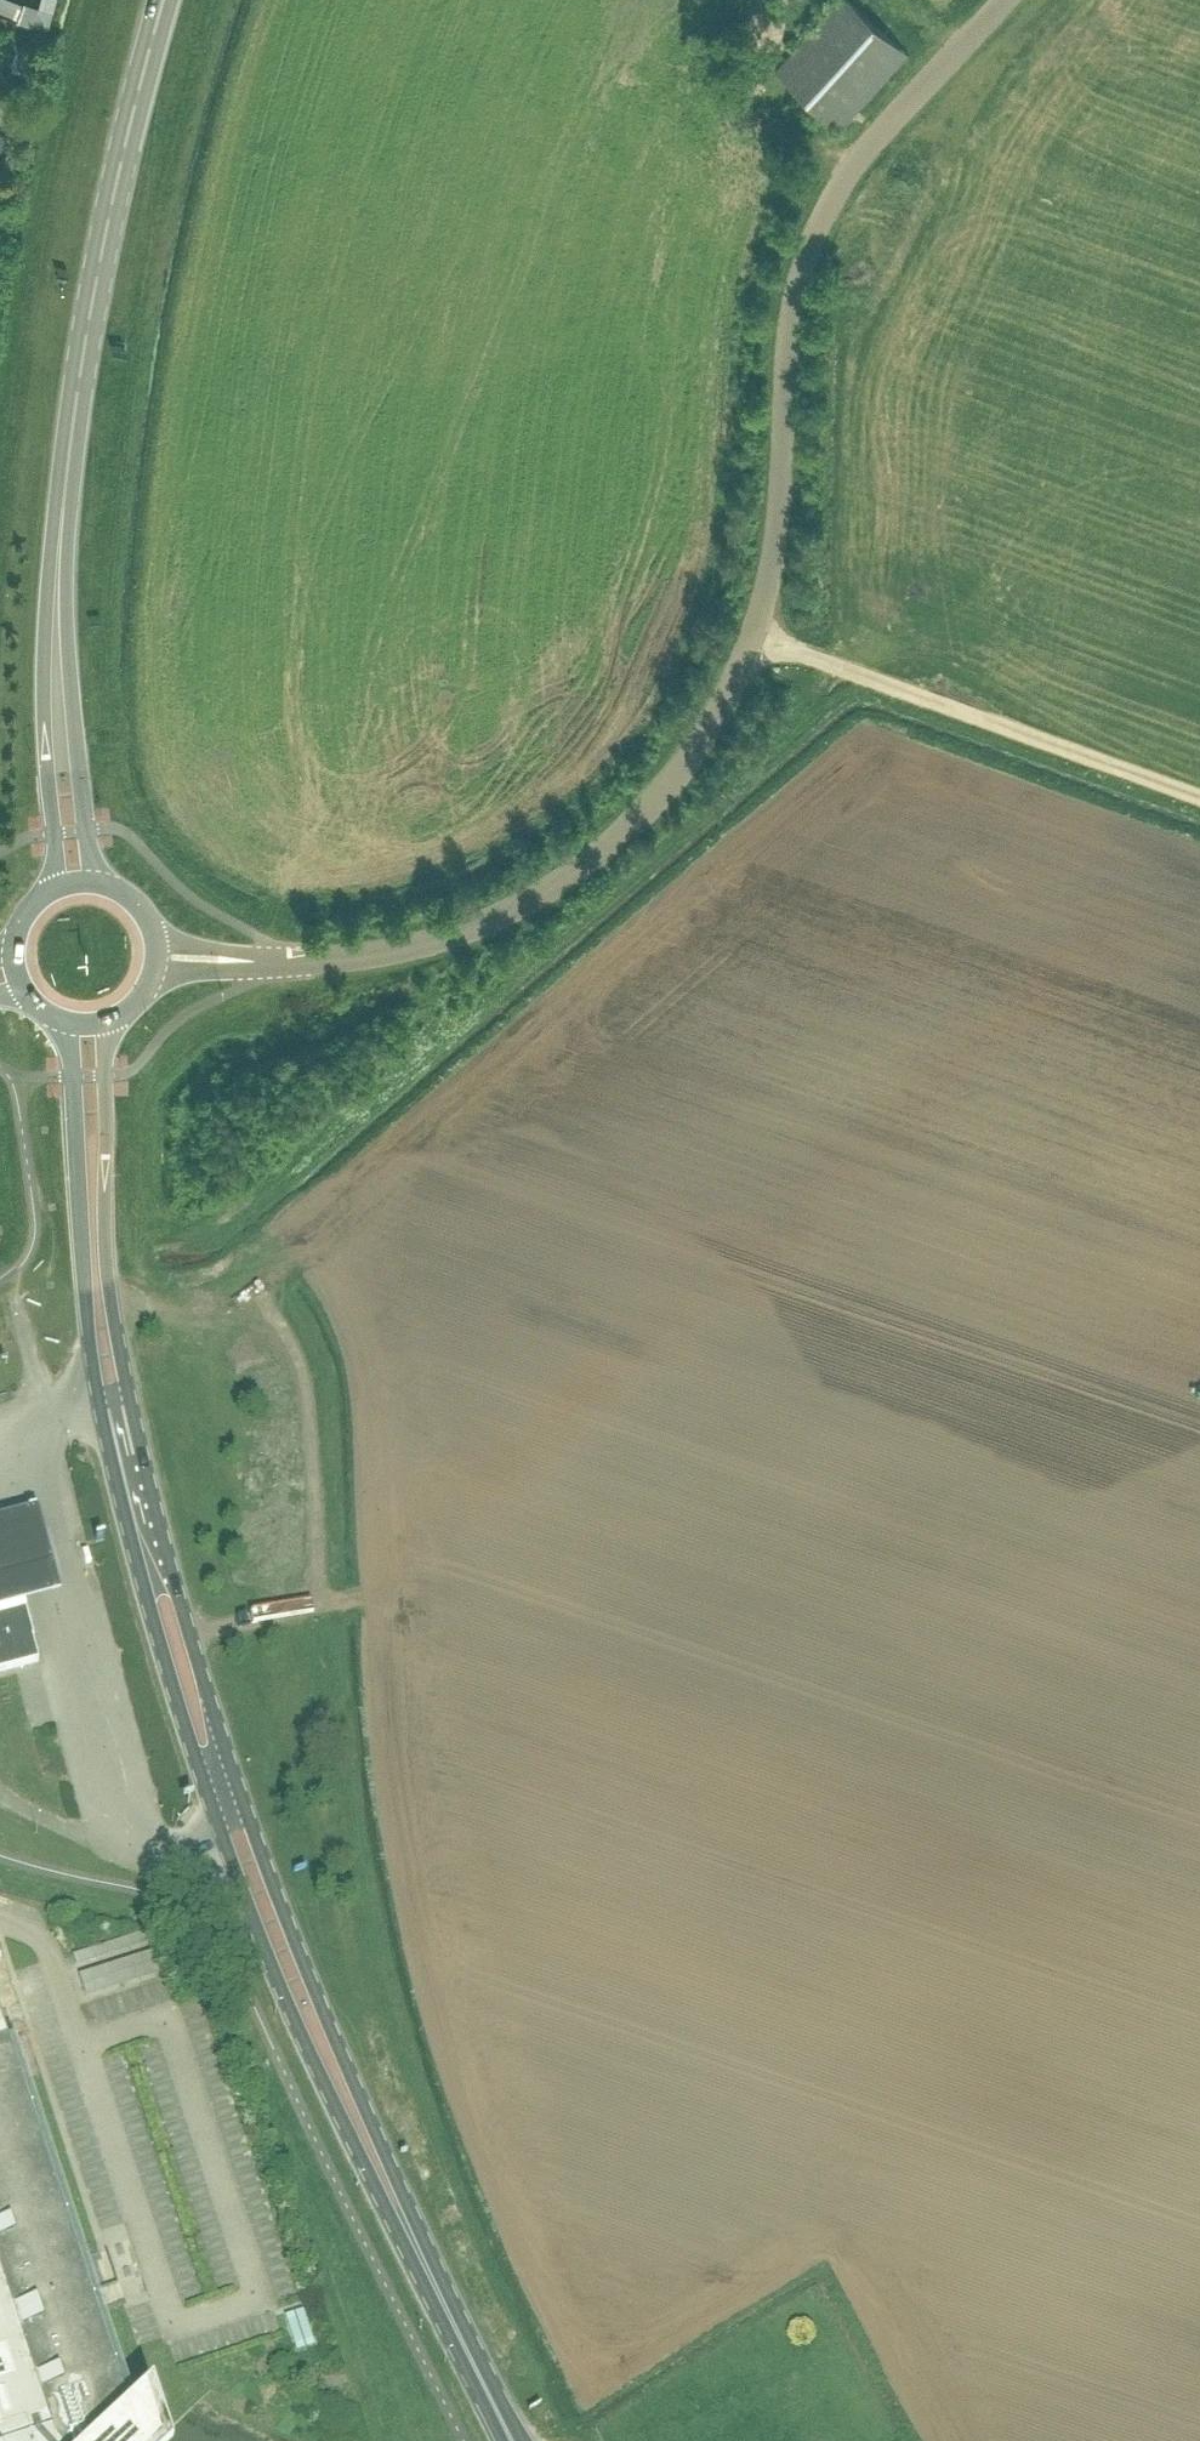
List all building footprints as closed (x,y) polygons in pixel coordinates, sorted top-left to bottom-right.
[(24,0),(18,18),(45,26),(50,8),(24,0)] [(775,70),(841,128),(909,52),(849,0),(837,0),(775,70)] [(17,48),(10,68),(30,75),(37,56),(17,48)] [(0,1523),(0,1619),(25,1613),(60,1604),(38,1513),(0,1523)] [(38,1663),(25,1613),(0,1619),(0,1673),(38,1663)] [(167,2436),(151,2392),(127,2414),(91,2305),(6,2046),(0,2048),(0,2440),(169,2440),(167,2436)] [(134,2247),(117,2250),(124,2285),(141,2281),(134,2247)]
